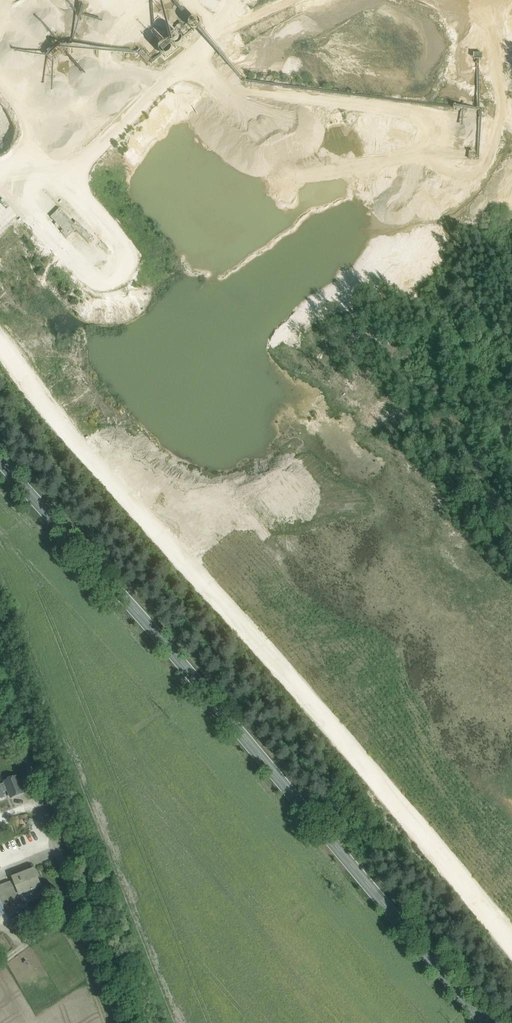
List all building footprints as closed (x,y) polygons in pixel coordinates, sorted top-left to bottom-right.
[(188,34),(181,26),(177,29),(184,38),(188,34)] [(253,88),(243,77),(236,83),(240,87),(238,89),(241,92),(243,90),(246,94),(253,88)] [(74,227),(60,212),(51,220),(65,235),(74,227)] [(91,237),(79,224),(75,227),(87,240),(91,237)] [(17,777),(5,782),(8,791),(11,798),(24,793),(17,777)] [(3,796),(2,794),(8,791),(5,783),(0,785),(0,797),(3,796)] [(0,899),(0,900),(2,906),(21,899),(20,895),(41,887),(34,870),(19,876),(19,875),(13,878),(14,881),(18,892),(0,899)] [(0,887),(0,899),(18,892),(14,881),(0,887)]
